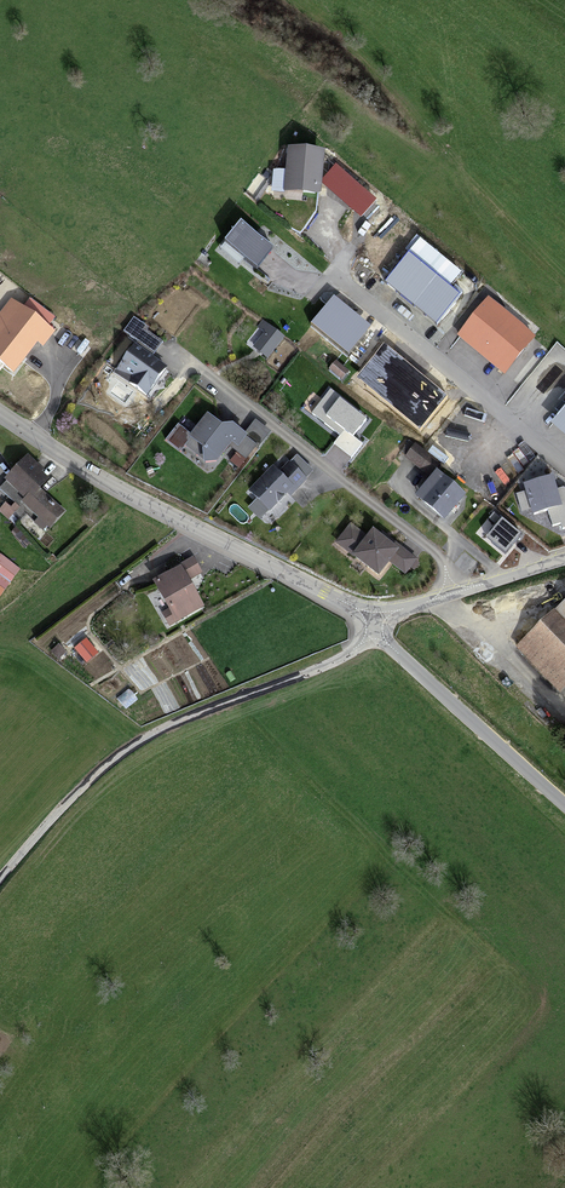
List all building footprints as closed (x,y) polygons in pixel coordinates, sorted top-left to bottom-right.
[(322,150),(289,147),(286,186),(319,189),(322,150)] [(375,199),(336,164),(322,181),(361,215),(375,199)] [(272,245),(241,220),(226,237),(258,263),(272,245)] [(467,294),(415,253),(390,285),(441,326),(467,294)] [(369,325),(334,296),(313,321),(349,350),(369,325)] [(12,299),(0,313),(0,333),(3,335),(0,338),(0,358),(22,375),(55,333),(12,299)] [(532,335),(488,300),(461,334),(505,369),(532,335)] [(290,337),(274,324),(255,346),(271,360),(290,337)] [(175,368),(136,342),(116,373),(155,398),(175,368)] [(445,394),(384,345),(358,376),(420,426),(445,394)] [(365,418),(340,398),(327,414),(352,434),(365,418)] [(231,425),(213,412),(193,438),(212,452),(212,464),(225,464),(236,450),(251,462),(273,434),(257,422),(250,431),(240,424),(231,425)] [(556,425),(564,433),(564,414),(556,425)] [(438,462),(415,445),(406,456),(429,474),(438,462)] [(55,480),(31,458),(10,480),(30,500),(26,504),(40,517),(35,522),(48,534),(67,513),(44,491),(55,480)] [(276,461),(248,490),(273,513),(292,493),(295,495),(312,478),(292,459),(283,468),(276,461)] [(463,493),(440,474),(421,497),(444,516),(463,493)] [(561,503),(552,474),(526,482),(534,511),(561,503)] [(1,489),(35,522),(40,517),(26,504),(30,500),(10,480),(1,489)] [(0,499),(0,511),(11,519),(17,511),(0,499)] [(502,519),(488,536),(506,551),(519,534),(502,519)] [(374,538),(355,523),(340,542),(387,576),(395,566),(409,576),(422,559),(381,528),(374,538)] [(0,553),(0,597),(0,598),(21,568),(0,553)] [(187,570),(160,583),(174,609),(165,613),(173,628),(213,608),(198,579),(208,574),(198,556),(183,563),(187,570)] [(564,690),(564,615),(561,610),(521,647),(563,693),(564,690)]
